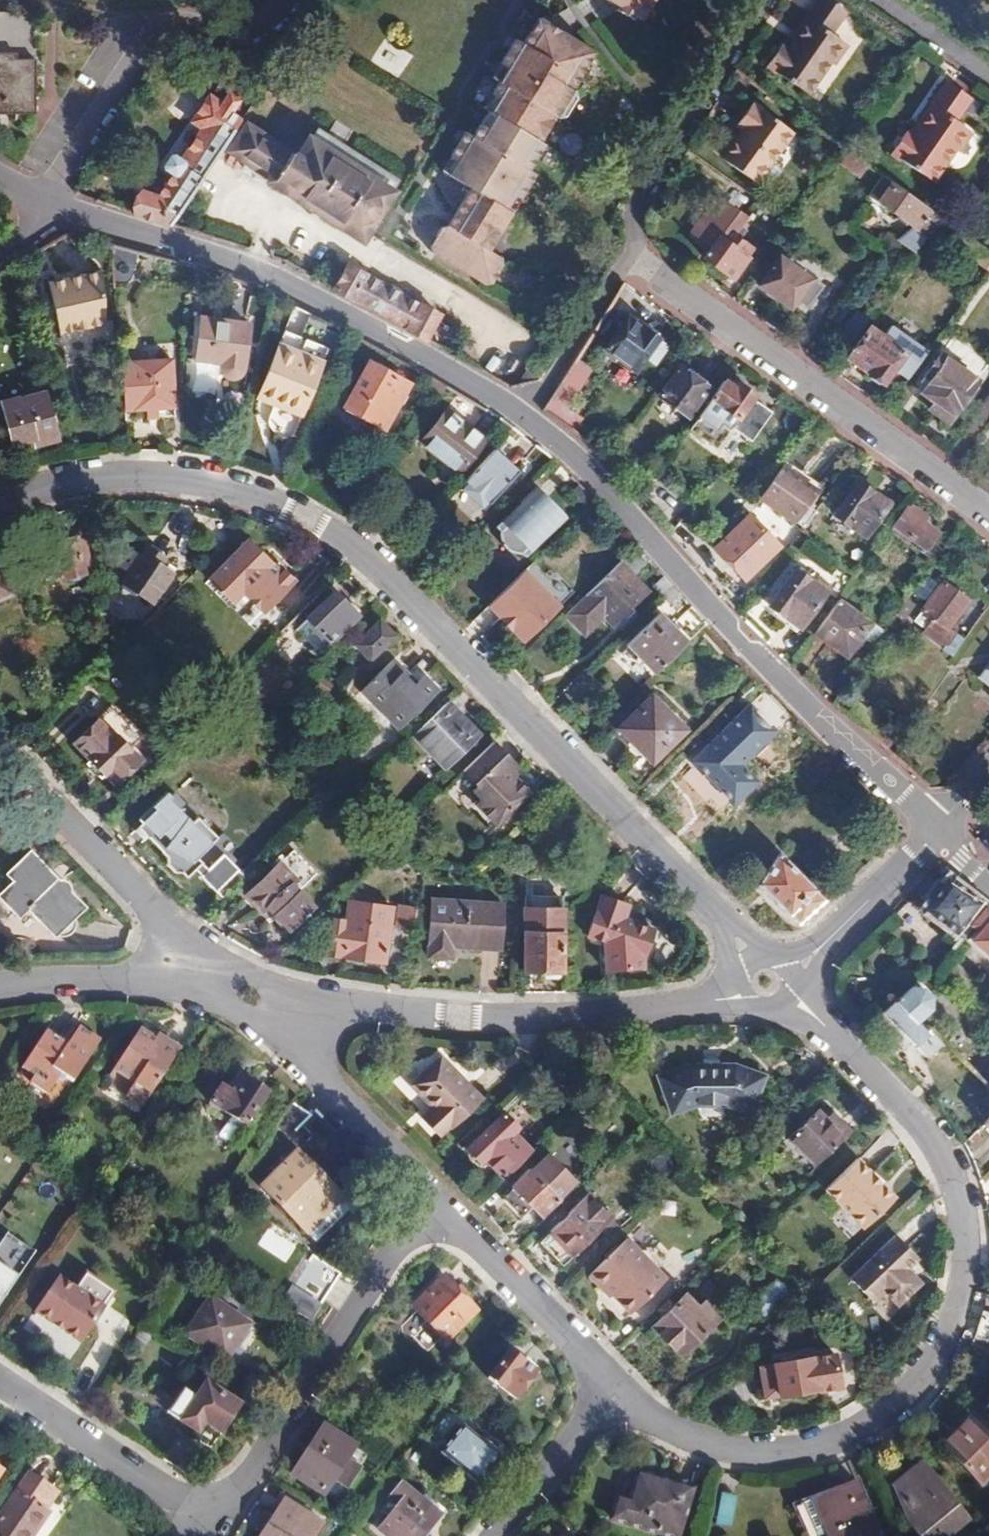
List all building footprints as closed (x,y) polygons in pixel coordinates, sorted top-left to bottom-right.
[(619,8),(618,11),(632,19),(634,16),(642,21),(655,0),(608,0),(619,8)] [(835,0),(825,0),(813,17),(816,19),(794,48),(787,42),(771,64),(815,96),(836,65),(840,68),(855,48),(838,36),(854,14),(835,0)] [(19,109),(20,101),(34,101),(34,14),(0,14),(0,109),(19,109)] [(595,50),(540,17),(525,42),(515,36),(491,78),(497,82),(482,107),(487,110),(472,134),(467,130),(443,170),(473,188),(450,227),(443,228),(433,245),(437,252),(488,283),(496,282),(506,265),(505,258),(492,250),(538,172),(533,169),(547,144),(542,141),(557,115),(560,116),(568,114),(578,97),(577,90),(573,88),(595,50)] [(979,104),(954,87),(937,109),(939,110),(919,138),(913,134),(897,157),(939,187),(961,157),(964,158),(979,139),(963,126),(979,104)] [(144,195),(133,212),(149,218),(175,226),(245,118),(241,115),(248,103),(233,93),(225,105),(213,98),(196,124),(207,131),(188,161),(182,157),(176,158),(166,172),(167,175),(175,180),(162,200),(144,195)] [(34,114),(34,101),(20,101),(19,109),(0,109),(0,114),(34,114)] [(797,132),(756,104),(740,126),(748,132),(728,161),(762,183),(797,132)] [(395,183),(308,126),(289,154),(250,130),(234,153),(288,188),(285,192),(296,199),(299,195),(360,235),(395,183)] [(850,153),(845,149),(837,161),(861,178),(869,167),(850,153)] [(884,178),(870,196),(881,204),(895,185),(884,178)] [(915,232),(929,243),(945,222),(895,185),(881,204),(917,229),(915,232)] [(726,245),(732,238),(744,221),(720,203),(695,237),(714,251),(706,262),(733,280),(747,260),(746,259),(726,245)] [(751,252),(732,238),(726,245),(746,259),(751,252)] [(140,250),(120,243),(121,276),(141,275),(140,250)] [(821,287),(781,259),(761,288),(792,309),(794,306),(803,312),(821,287)] [(425,339),(426,339),(441,313),(349,264),(335,290),(381,315),(425,339)] [(107,268),(61,270),(62,323),(109,321),(107,268)] [(659,340),(630,317),(607,346),(636,369),(659,340)] [(249,326),(203,319),(196,363),(222,367),(223,373),(226,377),(231,379),(234,377),(238,376),(241,375),(242,372),(249,326)] [(903,355),(868,331),(848,359),(868,373),(867,378),(880,387),(903,355)] [(946,357),(982,384),(988,373),(988,361),(959,339),(946,357)] [(327,367),(285,345),(278,358),(320,380),(327,367)] [(123,347),(123,358),(150,357),(150,347),(123,347)] [(123,358),(124,405),(175,403),(173,357),(150,357),(123,358)] [(591,367),(575,357),(556,390),(571,399),(591,367)] [(982,384),(946,357),(924,387),(926,389),(923,394),(936,403),(932,409),(952,424),(982,384)] [(320,380),(278,358),(260,394),(301,415),(320,380)] [(407,381),(370,360),(349,397),(386,418),(407,381)] [(710,386),(685,368),(662,400),(687,418),(710,386)] [(714,399),(728,410),(738,417),(734,422),(754,436),(776,406),(756,391),(759,387),(738,373),(734,379),(730,377),(714,399)] [(54,440),(45,395),(27,400),(26,396),(2,401),(11,443),(28,440),(29,445),(54,440)] [(482,438),(448,407),(423,435),(456,466),(482,438)] [(738,417),(728,410),(724,415),(734,422),(738,417)] [(976,454),(988,464),(988,438),(976,454)] [(491,447),(460,481),(486,503),(517,470),(500,456),(507,448),(497,439),(491,447)] [(777,470),(771,478),(783,487),(789,478),(777,470)] [(756,499),(802,532),(808,524),(799,516),(813,496),(789,478),(783,487),(771,478),(756,499)] [(564,512),(535,483),(509,510),(537,539),(564,512)] [(871,499),(875,494),(858,483),(854,487),(871,499)] [(890,505),(875,494),(871,499),(854,487),(836,513),(868,536),(890,505)] [(927,516),(909,503),(892,527),(905,536),(925,551),(937,534),(922,524),(927,516)] [(778,552),(748,521),(716,551),(745,582),(778,552)] [(683,524),(671,536),(679,545),(692,533),(683,524)] [(921,556),(925,551),(905,536),(902,541),(921,556)] [(80,573),(75,537),(55,540),(55,543),(24,548),(29,577),(38,576),(38,578),(61,574),(61,576),(62,576),(62,580),(67,581),(76,580),(80,577),(80,573)] [(152,597),(173,569),(161,560),(166,553),(148,540),(140,552),(129,546),(120,560),(130,566),(122,577),(152,597)] [(261,616),(264,612),(274,601),(294,579),(281,567),(278,569),(247,540),(210,580),(217,587),(213,592),(219,598),(223,594),(233,602),(240,596),(261,616)] [(635,544),(566,612),(586,633),(605,614),(611,621),(645,590),(632,576),(649,559),(635,544)] [(829,594),(793,568),(767,604),(803,630),(829,594)] [(0,572),(0,596),(10,592),(0,572)] [(517,576),(492,600),(527,635),(563,601),(551,590),(541,600),(517,576)] [(942,646),(952,632),(949,629),(969,601),(942,581),(914,622),(923,628),(921,631),(942,646)] [(347,604),(332,590),(304,618),(327,641),(353,615),(346,606),(347,604)] [(264,612),(282,629),(293,618),(274,601),(264,612)] [(871,621),(843,602),(820,634),(847,653),(871,621)] [(626,643),(654,671),(707,621),(690,603),(671,622),(659,611),(626,643)] [(390,634),(378,622),(355,642),(368,655),(390,634)] [(942,646),(953,654),(963,639),(952,632),(942,646)] [(393,651),(368,678),(364,682),(404,721),(440,684),(424,668),(418,675),(393,651)] [(983,655),(969,672),(988,687),(988,660),(983,655)] [(848,668),(841,662),(828,681),(835,686),(848,668)] [(150,730),(113,693),(80,728),(97,745),(86,756),(108,778),(113,772),(125,783),(145,763),(131,749),(150,730)] [(649,697),(617,727),(649,760),(681,730),(649,697)] [(477,736),(444,701),(409,735),(442,769),(477,736)] [(771,733),(743,705),(682,765),(726,810),(754,782),(738,765),(771,733)] [(609,735),(632,759),(641,768),(649,760),(617,727),(609,735)] [(492,733),(460,766),(485,791),(475,801),(496,821),(530,786),(510,767),(519,758),(492,733)] [(641,768),(632,759),(626,765),(638,779),(645,772),(641,768)] [(217,836),(172,790),(169,794),(165,790),(138,816),(141,820),(136,824),(168,856),(167,862),(175,869),(180,869),(187,876),(202,860),(197,855),(217,836)] [(882,813),(887,809),(880,801),(875,806),(882,813)] [(29,848),(12,866),(19,873),(0,892),(0,893),(20,912),(28,903),(55,930),(60,933),(67,933),(73,930),(77,925),(78,916),(77,912),(72,907),(80,898),(68,887),(69,883),(65,878),(59,876),(55,880),(48,874),(52,870),(29,848)] [(291,885),(297,891),(315,874),(292,851),(283,860),(281,857),(276,862),(279,865),(294,881),(291,885)] [(795,920),(818,898),(776,854),(758,882),(795,920)] [(242,880),(220,858),(202,877),(223,898),(242,880)] [(311,904),(297,891),(291,885),(294,881),(279,865),(251,890),(252,898),(263,908),(269,907),(277,915),(276,921),(279,925),(286,925),(288,927),(311,904)] [(982,904),(950,880),(924,910),(956,934),(982,904)] [(625,904),(597,895),(584,939),(642,957),(651,929),(620,919),(625,904)] [(499,947),(503,903),(431,898),(426,953),(450,955),(451,943),(499,947)] [(519,899),(520,931),(521,969),(559,969),(558,931),(557,899),(519,899)] [(346,923),(327,920),(322,953),(383,962),(388,929),(392,909),(349,902),(346,923)] [(987,908),(972,926),(981,933),(974,942),(988,956),(988,910),(987,908)] [(894,999),(879,1013),(925,1060),(938,1047),(927,1035),(915,1023),(926,1011),(927,1012),(930,999),(926,994),(920,988),(909,992),(908,993),(899,1002),(894,999)] [(939,1023),(938,1022),(936,1022),(927,1012),(926,1011),(915,1023),(927,1035),(939,1023)] [(50,1020),(43,1031),(60,1041),(66,1029),(50,1020)] [(950,1023),(938,1022),(939,1023),(927,1035),(938,1047),(988,1099),(988,1062),(950,1023)] [(162,1042),(139,1027),(112,1066),(136,1082),(127,1095),(140,1104),(179,1047),(165,1038),(162,1042)] [(98,1044),(78,1029),(65,1047),(43,1033),(19,1069),(30,1077),(26,1084),(44,1096),(58,1078),(70,1085),(98,1044)] [(479,1099),(438,1056),(408,1084),(427,1104),(417,1115),(437,1135),(447,1126),(449,1127),(479,1099)] [(687,1064),(658,1075),(674,1113),(696,1104),(727,1107),(749,1115),(764,1077),(733,1066),(687,1064)] [(219,1088),(208,1105),(243,1129),(268,1093),(242,1076),(229,1094),(219,1088)] [(304,1119),(290,1104),(272,1130),(283,1140),(304,1119)] [(822,1118),(813,1108),(785,1136),(811,1165),(846,1132),(828,1112),(822,1118)] [(517,1128),(503,1113),(467,1148),(481,1163),(484,1159),(501,1175),(527,1150),(512,1132),(517,1128)] [(978,1124),(988,1134),(988,1113),(978,1124)] [(500,1200),(511,1211),(517,1206),(524,1213),(532,1206),(541,1215),(578,1179),(548,1148),(512,1184),(514,1186),(500,1200)] [(347,1210),(295,1157),(261,1191),(312,1245),(347,1210)] [(891,1200),(854,1160),(823,1190),(860,1230),(891,1200)] [(517,1206),(511,1211),(519,1219),(524,1213),(517,1206)] [(594,1233),(571,1209),(538,1242),(562,1264),(594,1233)] [(916,1261),(894,1237),(847,1282),(870,1306),(881,1295),(895,1309),(918,1287),(905,1272),(916,1261)] [(592,1284),(606,1299),(609,1296),(616,1302),(627,1314),(663,1280),(650,1267),(651,1262),(646,1258),(642,1259),(630,1246),(592,1284)] [(338,1278),(312,1260),(282,1304),(310,1321),(338,1278)] [(0,1266),(0,1301),(16,1277),(0,1266)] [(85,1274),(75,1289),(102,1307),(112,1292),(85,1274)] [(57,1277),(33,1312),(80,1344),(104,1308),(102,1307),(75,1289),(57,1277)] [(473,1312),(441,1278),(411,1307),(445,1339),(473,1312)] [(784,1295),(773,1282),(748,1306),(760,1318),(784,1295)] [(695,1306),(684,1293),(650,1324),(680,1353),(718,1318),(702,1300),(695,1306)] [(609,1296),(606,1299),(612,1305),(616,1302),(609,1296)] [(225,1363),(235,1348),(249,1327),(208,1299),(184,1335),(225,1363)] [(242,1353),(235,1348),(225,1363),(233,1368),(242,1353)] [(531,1370),(504,1351),(485,1378),(512,1397),(531,1370)] [(808,1386),(799,1359),(768,1370),(777,1396),(808,1386)] [(197,1396),(181,1385),(164,1412),(198,1434),(201,1429),(217,1440),(239,1407),(205,1384),(197,1396)] [(964,1423),(939,1448),(979,1487),(988,1477),(988,1448),(964,1423)] [(495,1455),(460,1426),(437,1455),(473,1483),(495,1455)] [(368,1456),(326,1429),(296,1474),(338,1502),(368,1456)] [(921,1463),(889,1489),(912,1517),(903,1524),(913,1535),(943,1535),(965,1518),(921,1463)] [(27,1474),(0,1513),(0,1535),(28,1535),(45,1512),(42,1508),(52,1492),(27,1474)] [(687,1489),(635,1474),(627,1501),(616,1498),(609,1519),(666,1535),(673,1535),(687,1489)] [(854,1478),(789,1506),(801,1533),(821,1525),(826,1535),(878,1535),(854,1478)] [(408,1490),(387,1516),(396,1523),(387,1535),(434,1535),(446,1522),(408,1490)] [(286,1501),(263,1535),(317,1535),(323,1527),(286,1501)]
